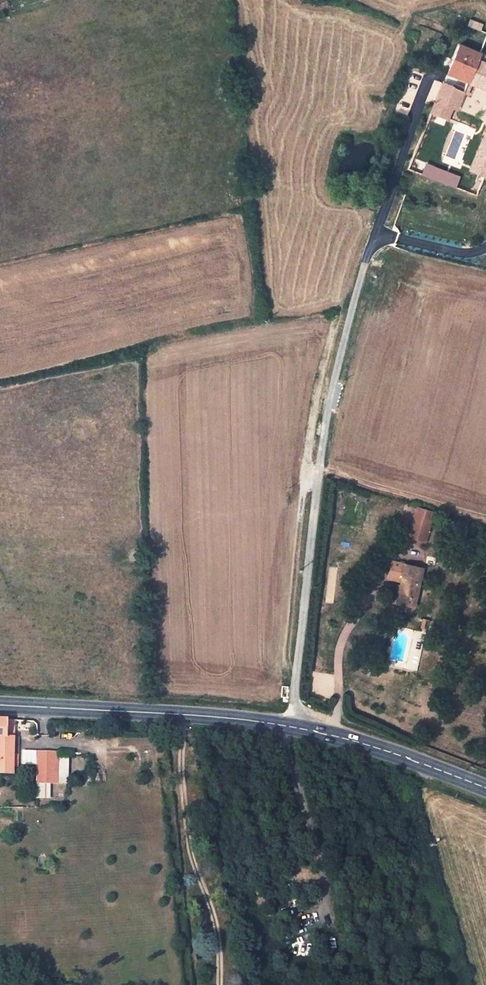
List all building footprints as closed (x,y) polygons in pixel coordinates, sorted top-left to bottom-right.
[(484,26),(470,20),(468,27),(482,32),(484,26)] [(485,91),(485,68),(473,62),(477,56),(459,46),(448,74),(485,91)] [(442,87),(432,113),(443,118),(448,106),(456,109),(462,96),(442,87)] [(460,179),(432,168),(428,176),(473,193),(483,169),(485,163),(485,119),(460,179)] [(470,129),(461,125),(458,134),(467,138),(470,129)] [(418,505),(407,537),(425,543),(436,511),(418,505)] [(391,600),(407,604),(412,606),(422,570),(393,561),(388,578),(393,579),(392,582),(389,582),(385,598),(391,600)] [(13,765),(16,765),(16,754),(10,754),(11,719),(0,719),(0,764),(13,765)] [(66,753),(37,753),(36,781),(65,782),(66,753)] [(0,764),(0,773),(13,773),(13,765),(0,764)]
